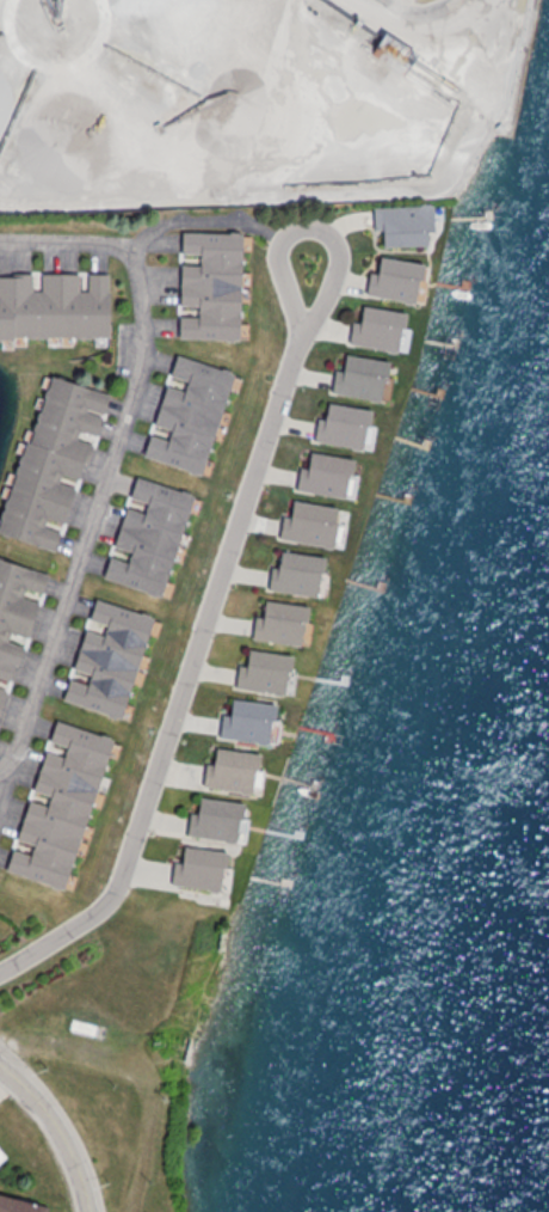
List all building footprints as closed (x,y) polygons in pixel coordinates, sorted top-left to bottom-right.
[(211,272),(185,271),(183,300),(209,301),(211,272)] [(237,376),(176,361),(157,437),(154,436),(147,465),(211,481),(237,376)] [(196,498),(139,482),(131,510),(132,510),(120,553),(133,556),(127,578),(171,591),(196,498)] [(158,620),(97,604),(68,710),(129,726),(158,620)] [(112,741),(59,727),(52,754),(49,753),(36,804),(33,803),(21,849),(31,851),(29,859),(18,856),(12,877),(58,889),(65,863),(79,866),(112,741)]
